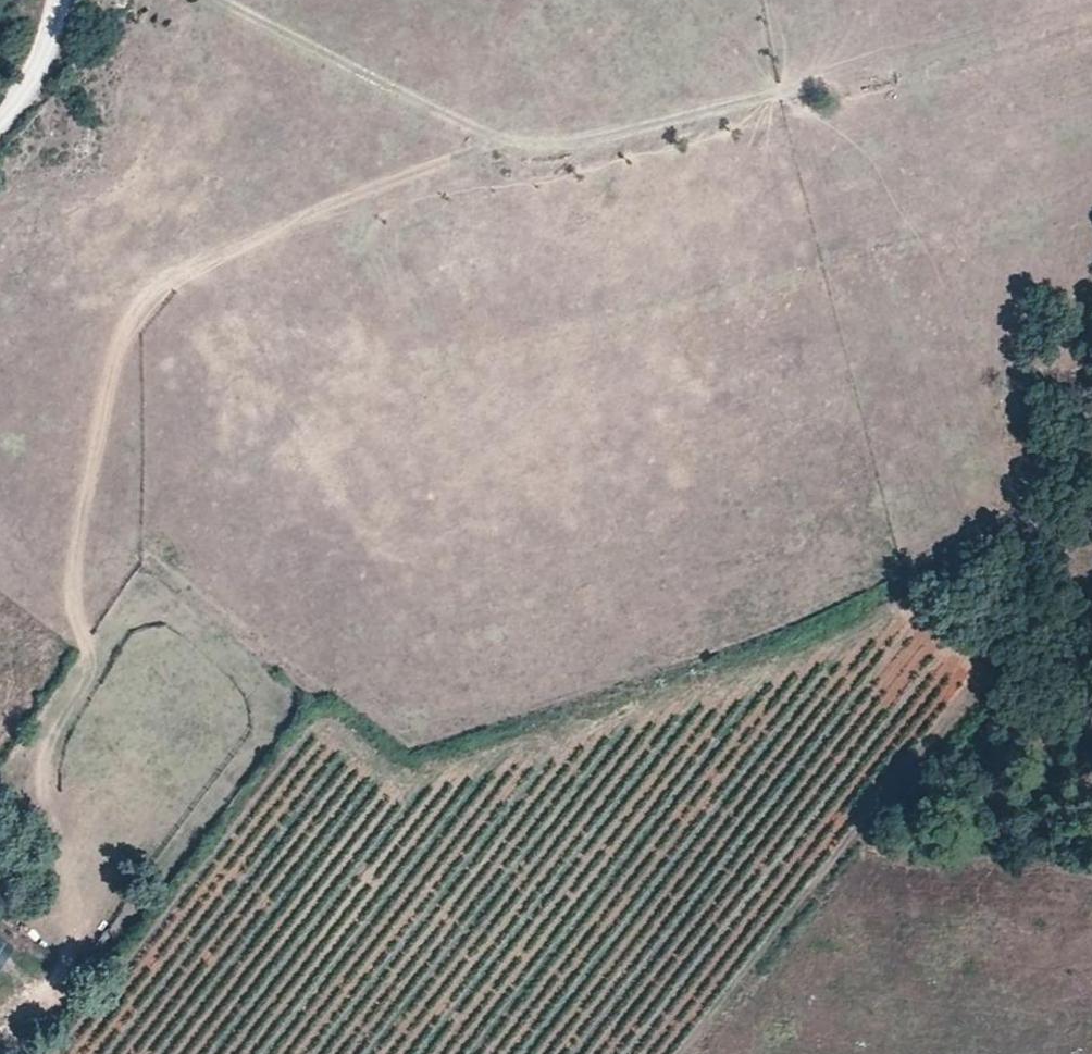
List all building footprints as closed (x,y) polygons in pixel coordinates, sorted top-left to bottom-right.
[(11,946),(0,938),(0,961),(11,946)]
